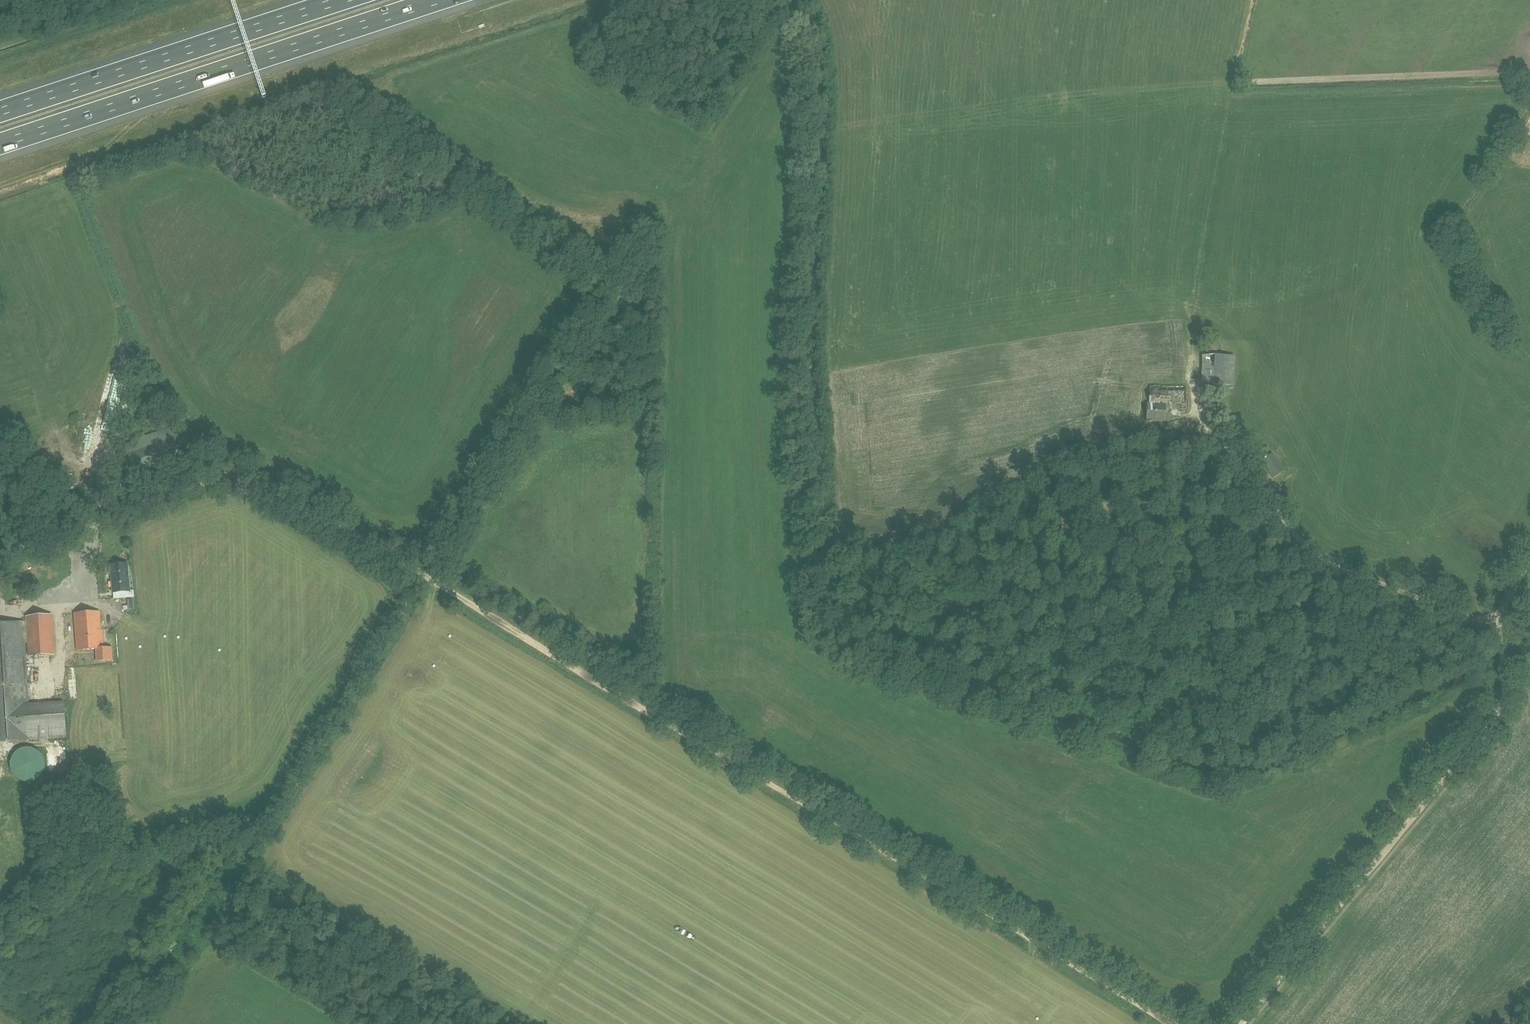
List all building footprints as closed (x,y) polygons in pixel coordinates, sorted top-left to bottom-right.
[(250,20),(223,28),(225,34),(252,26),(250,20)] [(1219,349),(1217,340),(1208,337),(1203,343),(1204,350),(1212,353),(1219,349)] [(1220,355),(1220,385),(1234,385),(1234,355),(1220,355)] [(1037,362),(1027,374),(1033,380),(1044,368),(1037,362)] [(1186,409),(1186,386),(1150,386),(1150,403),(1147,403),(1147,421),(1165,421),(1165,409),(1186,409)] [(183,458),(172,427),(124,444),(135,475),(183,458)] [(1259,457),(1261,461),(1273,477),(1284,470),(1272,454),(1266,457),(1264,454),(1259,457)] [(113,592),(130,591),(127,564),(111,565),(113,592)] [(101,630),(100,612),(74,613),(77,650),(96,649),(97,661),(113,660),(112,647),(104,648),(102,630),(101,630)] [(52,615),(26,617),(26,622),(0,624),(0,742),(66,737),(64,703),(29,705),(24,640),(28,640),(29,656),(55,654),(52,615)]
